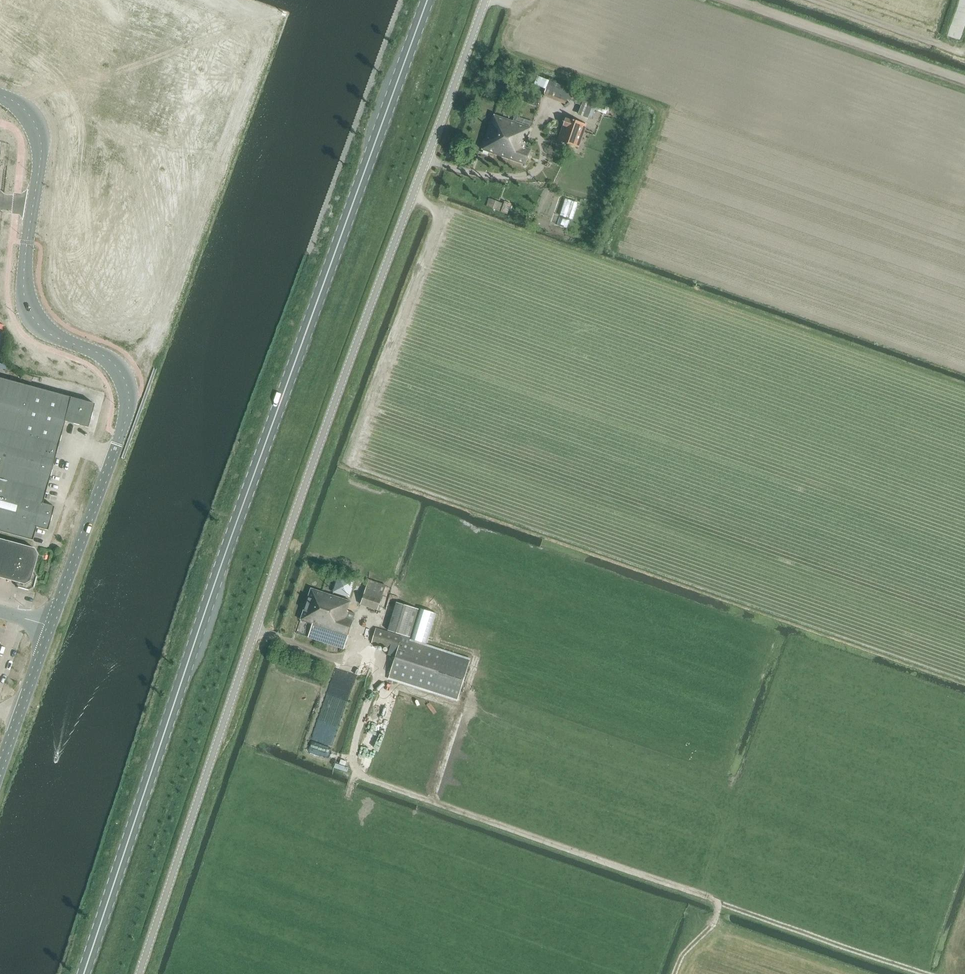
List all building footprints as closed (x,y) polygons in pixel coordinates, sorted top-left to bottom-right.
[(582,105),(578,115),(588,119),(589,118),(592,119),(598,103),(595,101),(584,98),(582,105)] [(479,149),(526,165),(540,130),(492,113),(479,149)] [(558,141),(577,148),(585,126),(565,119),(558,141)] [(21,380),(31,383),(33,377),(23,374),(21,380)] [(18,409),(25,385),(0,378),(0,404),(18,409)] [(58,444),(64,421),(88,428),(94,404),(25,385),(18,409),(12,431),(58,444)] [(12,431),(18,409),(0,404),(0,428),(12,431)] [(6,455),(12,431),(0,428),(0,453),(6,455)] [(58,444),(12,431),(6,455),(52,467),(58,444)] [(0,476),(0,478),(46,491),(52,467),(6,455),(0,476)] [(36,527),(47,530),(54,506),(42,503),(46,491),(0,478),(0,531),(32,540),(36,527)] [(1,578),(11,542),(0,539),(0,578),(1,578)] [(34,548),(25,545),(11,542),(1,578),(15,582),(18,587),(28,590),(34,587),(37,577),(33,571),(38,554),(34,548)] [(361,604),(378,609),(385,585),(369,580),(361,604)] [(309,637),(344,649),(354,620),(353,620),(355,613),(348,611),(351,602),(311,588),(301,620),(313,624),(309,637)] [(388,632),(411,638),(419,610),(397,603),(388,632)] [(398,652),(390,679),(458,699),(470,660),(402,640),(403,637),(376,629),(372,643),(398,652)]
